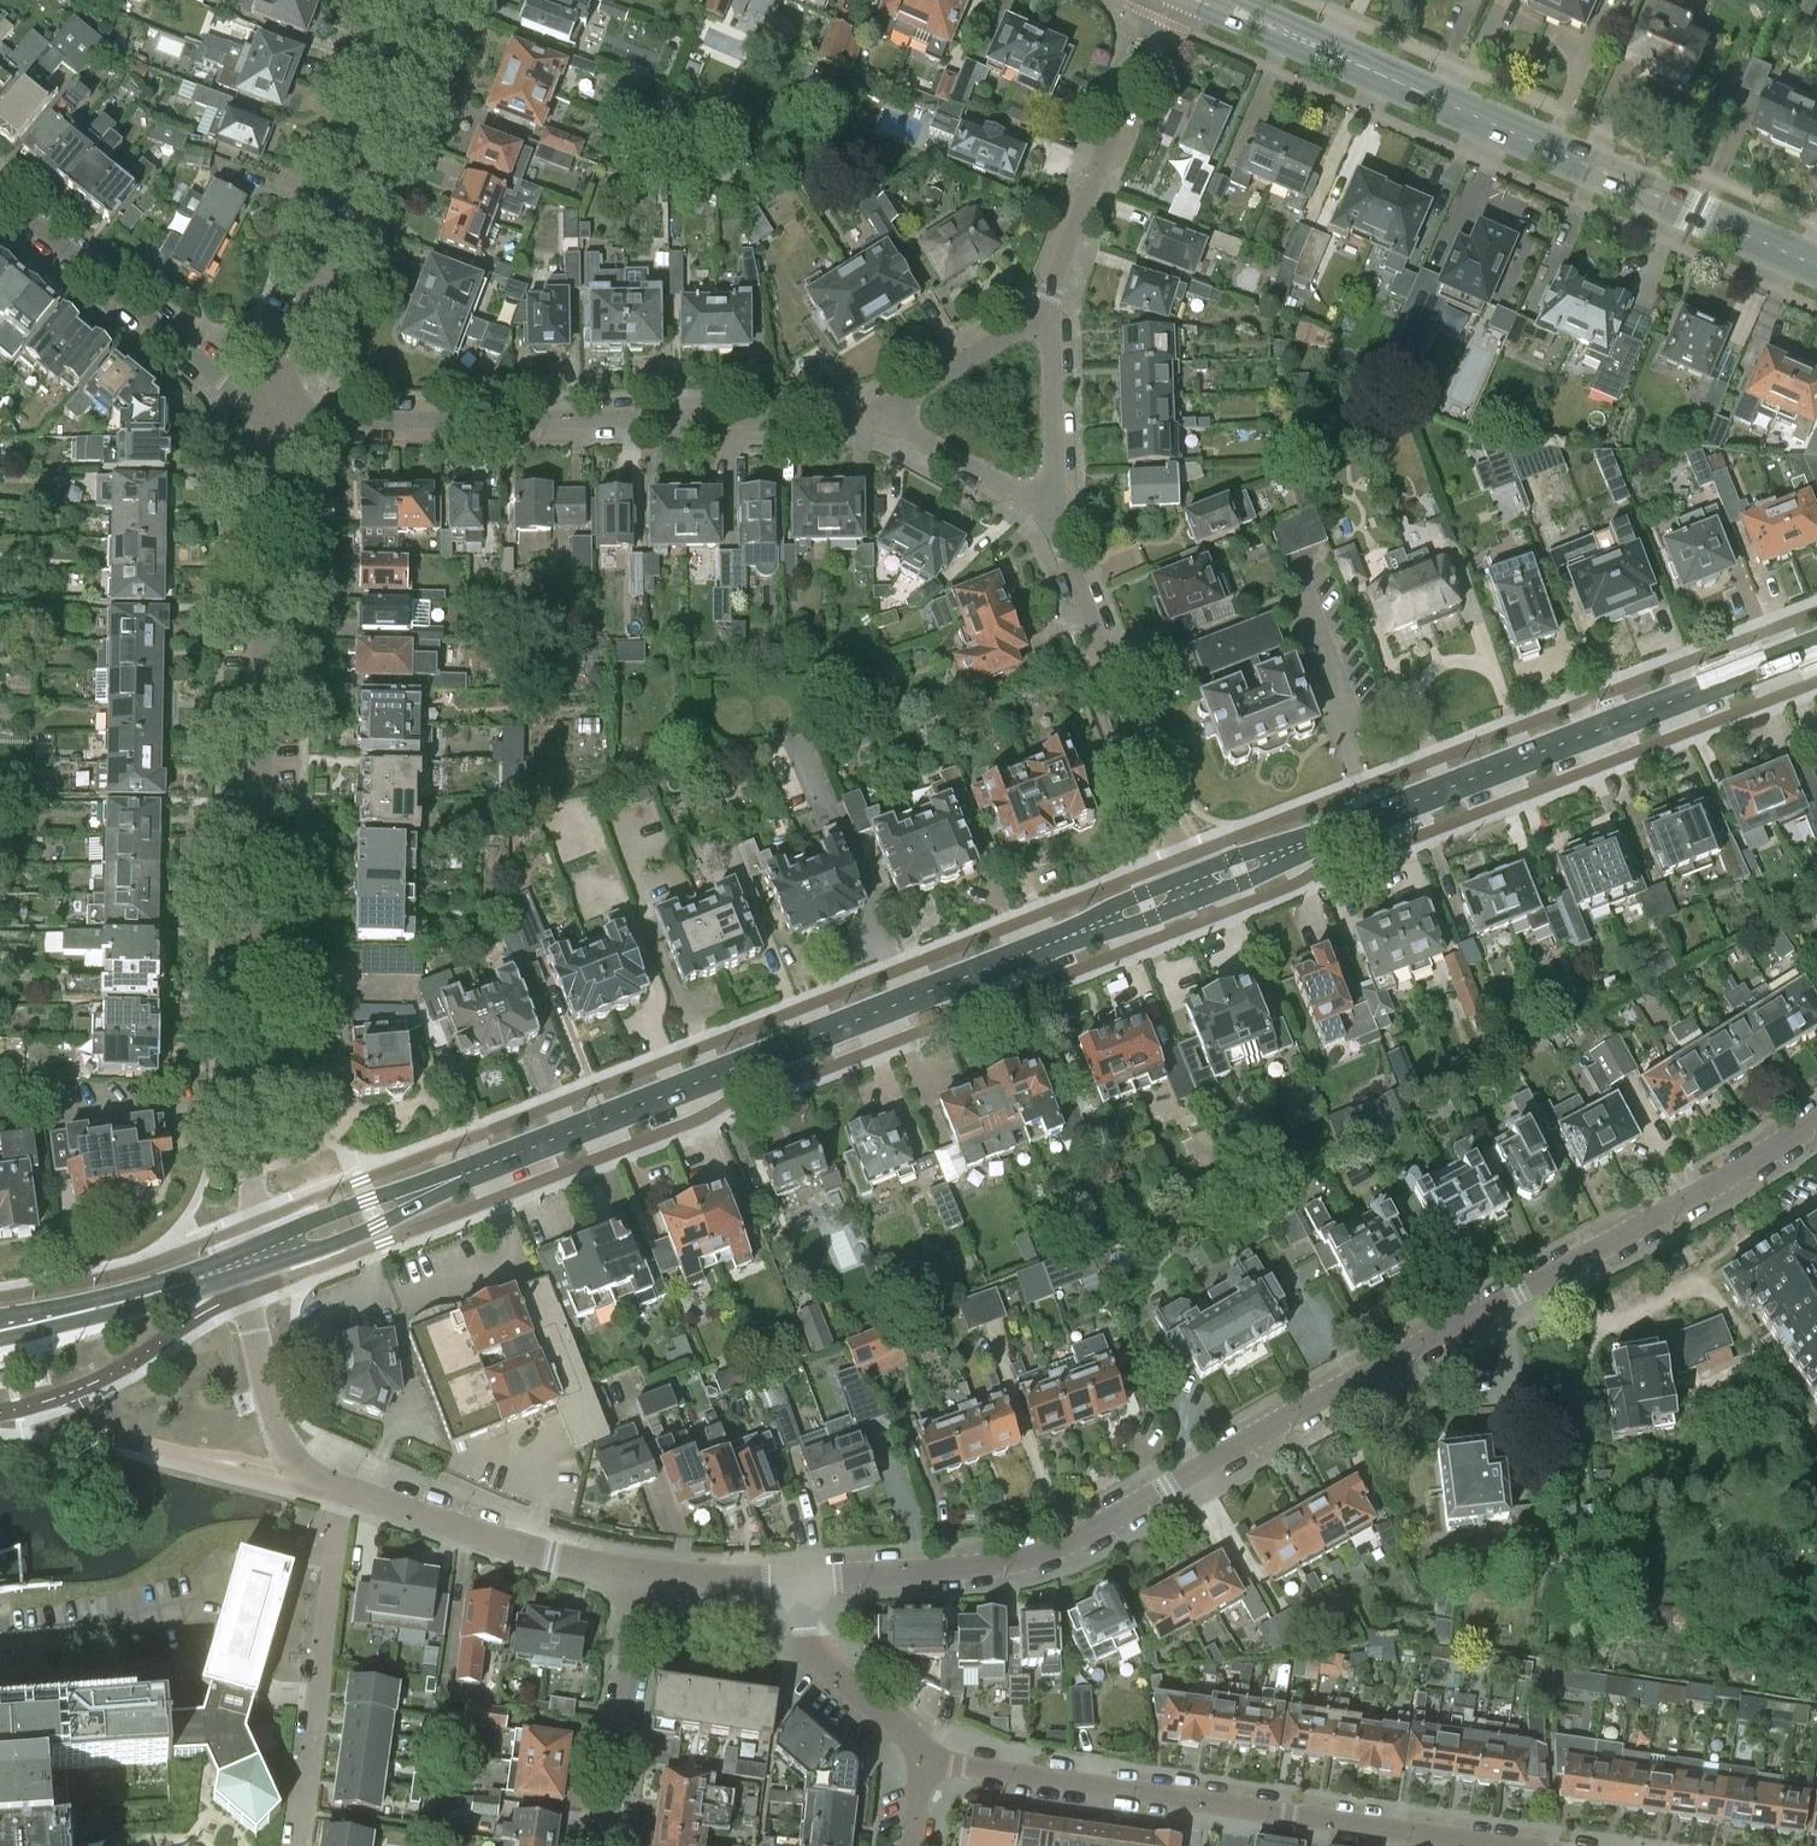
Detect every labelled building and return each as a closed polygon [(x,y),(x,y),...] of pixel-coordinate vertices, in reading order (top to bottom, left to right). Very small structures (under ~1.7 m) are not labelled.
[(252,14),(305,34),(311,19),(314,19),(317,11),(315,8),(316,4),(304,0),(257,0),(252,14)] [(525,15),(522,13),(518,22),(522,24),(521,27),(575,47),(590,6),(589,6),(590,3),(583,0),(531,0),(525,15)] [(703,12),(723,20),(731,0),(708,0),(703,12)] [(784,2),(821,18),(829,0),(785,0),(784,2)] [(910,41),(927,0),(888,0),(873,34),(889,41),(892,34),(910,41)] [(910,41),(928,49),(924,57),(939,64),(965,2),(960,0),(927,0),(910,41)] [(1531,3),(1530,6),(1531,10),(1533,11),(1547,17),(1554,0),(1523,0),(1531,3)] [(1547,17),(1563,24),(1566,25),(1569,24),(1570,21),(1586,28),(1598,0),(1554,0),(1547,17)] [(1667,0),(1662,10),(1661,10),(1654,25),(1653,26),(1636,62),(1686,85),(1708,36),(1694,30),(1696,26),(1676,17),(1681,6),(1673,2),(1674,0),(1666,0),(1667,0)] [(1772,10),(1774,4),(1772,0),(1758,0),(1756,5),(1759,11),(1766,13),(1772,10)] [(625,22),(629,12),(602,2),(598,12),(625,22)] [(79,22),(73,17),(59,35),(49,47),(53,50),(13,97),(0,114),(0,135),(14,147),(48,105),(58,93),(46,84),(63,64),(79,77),(105,43),(79,22)] [(0,44),(1,45),(14,30),(0,18),(0,45),(0,44)] [(947,104),(964,111),(965,107),(966,107),(974,85),(984,89),(991,72),(1002,76),(1005,69),(1020,76),(1038,35),(1036,29),(1025,24),(1019,27),(1006,21),(985,69),(965,60),(958,77),(947,104)] [(838,68),(840,62),(850,34),(852,30),(832,22),(817,60),(838,68)] [(1,45),(0,44),(0,45),(0,99),(2,96),(6,99),(49,47),(59,35),(47,25),(37,36),(32,32),(7,63),(16,70),(8,80),(0,74),(5,68),(2,65),(12,54),(1,45)] [(864,39),(850,34),(840,62),(854,67),(864,39)] [(223,56),(240,62),(290,82),(301,54),(250,35),(244,51),(226,44),(227,43),(205,35),(201,47),(207,50),(223,56)] [(1038,35),(1020,76),(1016,86),(1050,101),(1059,80),(1055,78),(1061,63),(1057,61),(1063,46),(1038,35)] [(513,46),(507,62),(504,63),(501,71),(502,74),(500,79),(552,98),(565,65),(513,46)] [(219,66),(223,56),(222,55),(207,50),(203,60),(219,66)] [(572,58),(568,69),(593,78),(597,67),(572,58)] [(1743,86),(1753,63),(1745,59),(1734,82),(1743,86)] [(290,82),(240,62),(229,90),(280,109),(290,82)] [(1772,143),(1785,149),(1808,98),(1767,80),(1771,69),(1754,62),(1753,63),(1743,86),(1743,87),(1770,99),(1756,131),(1774,139),(1772,143)] [(138,65),(132,77),(142,82),(148,71),(138,65)] [(934,99),(947,104),(958,77),(944,72),(934,99)] [(540,130),(552,98),(500,79),(500,81),(496,83),(493,91),(494,95),(488,111),(540,130)] [(22,153),(45,172),(73,138),(64,131),(91,98),(77,87),(22,153)] [(197,87),(191,103),(217,113),(208,138),(259,158),(271,128),(229,112),(233,101),(197,87)] [(947,104),(934,99),(911,90),(906,104),(950,121),(946,132),(958,137),(950,158),(1011,181),(1023,150),(1002,141),(1003,139),(983,131),(982,134),(958,124),(964,111),(947,104)] [(1808,98),(1785,149),(1803,156),(1802,159),(1802,160),(1802,162),(1803,164),(1804,166),(1806,168),(1808,169),(1810,170),(1812,170),(1815,169),(1816,168),(1816,102),(1808,98)] [(1214,171),(1207,168),(1230,114),(1200,101),(1178,149),(1194,156),(1180,187),(1202,197),(1214,171)] [(1010,103),(1004,116),(1025,125),(1030,111),(1010,103)] [(833,115),(822,111),(815,131),(826,135),(833,115)] [(111,135),(112,136),(117,130),(104,119),(82,146),(73,138),(45,172),(67,190),(111,135)] [(145,139),(175,150),(179,152),(179,149),(183,150),(189,136),(156,124),(145,139)] [(541,145),(573,157),(577,159),(582,145),(546,131),(541,145)] [(1252,177),(1271,185),(1289,145),(1283,142),(1284,139),(1273,134),(1272,137),(1260,132),(1254,146),(1247,143),(1230,184),(1246,191),(1252,177)] [(474,147),(471,147),(468,156),(470,159),(468,163),(518,181),(520,182),(531,153),(480,133),(474,147)] [(89,209),(116,175),(105,166),(122,145),(112,136),(111,135),(67,190),(89,209)] [(1294,147),(1289,145),(1271,185),(1291,194),(1285,208),(1295,212),(1300,199),(1306,202),(1316,179),(1309,176),(1317,157),(1306,152),(1307,149),(1296,144),(1294,147)] [(568,171),(573,157),(541,145),(536,158),(568,171)] [(179,152),(175,150),(172,163),(209,170),(212,155),(183,150),(179,149),(179,152)] [(671,157),(664,174),(678,179),(685,162),(671,157)] [(116,175),(89,209),(110,226),(155,171),(142,161),(125,183),(116,175)] [(1351,232),(1369,240),(1392,185),(1377,178),(1375,178),(1374,178),(1373,179),(1372,180),(1357,174),(1340,212),(1337,211),(1328,233),(1346,242),(1351,232)] [(518,181),(513,193),(464,175),(457,191),(453,192),(450,201),(452,207),(451,209),(494,227),(500,212),(519,219),(524,206),(536,210),(543,191),(520,182),(518,181)] [(1215,176),(1206,196),(1220,202),(1229,182),(1215,176)] [(196,222),(225,237),(245,201),(216,185),(217,183),(212,180),(202,198),(190,192),(178,213),(196,222)] [(1412,193),(1392,185),(1369,240),(1391,250),(1387,259),(1405,267),(1415,245),(1413,244),(1429,206),(1414,199),(1414,198),(1414,197),(1414,196),(1413,194),(1412,193)] [(161,203),(167,192),(158,187),(152,197),(161,203)] [(702,190),(698,200),(708,204),(713,195),(702,190)] [(930,190),(925,203),(937,207),(942,194),(930,190)] [(890,191),(875,201),(891,225),(905,216),(890,191)] [(132,207),(115,227),(127,237),(143,216),(156,201),(147,196),(135,210),(132,207)] [(866,258),(846,271),(877,321),(881,319),(888,320),(896,315),(897,308),(917,296),(886,248),(900,240),(891,225),(875,201),(868,200),(859,206),(878,237),(860,248),(866,258)] [(745,215),(751,246),(773,233),(758,208),(745,215)] [(494,227),(451,209),(450,210),(445,212),(442,221),(444,226),(438,242),(482,258),(488,243),(493,245),(499,229),(494,227)] [(925,243),(921,245),(944,281),(976,261),(977,262),(992,253),(990,251),(996,247),(974,211),(970,214),(967,210),(922,239),(925,243)] [(225,237),(196,222),(183,244),(169,236),(154,263),(171,272),(175,266),(201,281),(201,280),(199,279),(212,256),(214,257),(225,237)] [(1297,265),(1312,231),(1297,224),(1282,259),(1297,265)] [(1144,237),(1138,253),(1142,255),(1140,258),(1192,278),(1205,245),(1153,225),(1148,239),(1144,237)] [(1458,244),(1443,280),(1420,270),(1417,277),(1406,302),(1401,316),(1432,330),(1444,302),(1480,318),(1514,240),(1504,236),(1503,231),(1492,226),(1487,229),(1480,225),(1469,249),(1458,244)] [(590,226),(579,226),(579,242),(590,242),(590,226)] [(1312,231),(1297,265),(1293,278),(1291,283),(1305,290),(1308,284),(1309,285),(1330,239),(1312,231)] [(1214,233),(1208,248),(1237,258),(1242,244),(1214,233)] [(716,347),(717,347),(718,351),(733,351),(733,347),(749,347),(748,290),(759,288),(752,250),(742,250),(742,280),(733,280),(733,290),(716,290),(716,294),(715,294),(716,347)] [(712,348),(716,347),(715,294),(682,295),(683,253),(669,253),(669,296),(682,296),(683,348),(698,348),(698,351),(712,351),(712,348)] [(566,295),(566,290),(580,290),(580,267),(580,254),(564,254),(565,267),(565,278),(550,279),(543,286),(544,295),(531,295),(531,302),(529,302),(529,303),(521,303),(512,326),(523,326),(524,348),(534,348),(534,351),(536,354),(547,354),(549,352),(549,348),(567,348),(566,295)] [(623,349),(626,348),(625,273),(599,273),(598,255),(584,255),(584,289),(590,293),(591,349),(607,349),(609,353),(622,352),(623,349)] [(15,270),(0,257),(0,287),(15,270)] [(431,263),(425,280),(420,282),(417,291),(418,297),(417,300),(465,317),(478,281),(431,263)] [(507,281),(511,270),(497,265),(493,275),(507,281)] [(1406,302),(1417,277),(1399,269),(1388,294),(1406,302)] [(15,270),(0,287),(0,331),(37,288),(15,270)] [(1545,309),(1537,326),(1515,317),(1507,336),(1503,346),(1519,353),(1521,354),(1523,347),(1546,357),(1555,336),(1571,343),(1594,288),(1577,281),(1578,279),(1575,277),(1574,273),(1568,270),(1565,272),(1562,271),(1553,289),(1552,288),(1543,308),(1545,309)] [(875,322),(877,321),(846,271),(825,284),(819,275),(805,283),(811,292),(807,295),(838,346),(860,332),(867,334),(874,329),(875,322)] [(626,348),(628,348),(630,353),(642,353),(645,348),(660,348),(659,291),(647,291),(646,273),(625,273),(626,348)] [(1207,302),(1210,290),(1168,274),(1164,284),(1132,274),(1127,290),(1124,291),(1121,299),(1123,303),(1122,307),(1165,320),(1166,318),(1174,322),(1183,293),(1207,302)] [(526,289),(508,282),(502,296),(521,303),(526,289)] [(0,331),(0,352),(13,362),(59,306),(37,288),(0,331)] [(1612,296),(1594,288),(1571,343),(1587,350),(1584,358),(1600,365),(1589,390),(1616,403),(1642,346),(1617,336),(1624,320),(1622,319),(1630,301),(1627,299),(1627,295),(1620,293),(1616,294),(1614,293),(1612,296)] [(417,300),(408,324),(404,326),(401,333),(406,342),(414,346),(418,343),(450,356),(459,334),(483,342),(480,349),(501,357),(509,334),(465,317),(417,300)] [(1488,328),(1507,336),(1515,317),(1496,308),(1488,328)] [(47,377),(84,333),(76,326),(79,322),(63,309),(19,361),(33,372),(36,368),(47,377)] [(1662,360),(1706,379),(1726,333),(1682,314),(1662,360)] [(1331,349),(1334,339),(1312,329),(1311,334),(1307,346),(1331,349)] [(1120,366),(1171,364),(1170,348),(1178,347),(1177,332),(1124,334),(1125,365),(1120,365),(1120,366)] [(84,333),(47,377),(58,386),(60,383),(73,394),(111,349),(95,336),(92,340),(84,333)] [(1291,346),(1280,343),(1281,360),(1292,359),(1291,346)] [(1775,420),(1775,418),(1798,368),(1796,367),(1795,361),(1785,357),(1781,361),(1765,354),(1753,384),(1746,381),(1730,418),(1750,427),(1756,412),(1775,420)] [(118,407),(142,377),(126,364),(125,365),(116,359),(100,378),(96,374),(64,413),(79,425),(93,408),(108,420),(113,413),(118,407)] [(1207,363),(1192,363),(1193,373),(1208,372),(1207,363)] [(1172,397),(1171,364),(1120,366),(1121,399),(1172,397)] [(1798,368),(1775,418),(1791,425),(1791,427),(1796,429),(1792,439),(1803,444),(1816,412),(1816,376),(1815,375),(1815,370),(1805,366),(1801,369),(1798,368)] [(468,379),(451,373),(446,388),(464,390),(468,379)] [(157,390),(142,377),(118,407),(113,413),(119,419),(120,439),(164,440),(162,438),(167,434),(167,428),(166,426),(167,407),(159,407),(159,399),(153,394),(157,390)] [(1697,416),(1712,422),(1715,417),(1728,387),(1713,380),(1697,416)] [(1173,421),(1172,397),(1121,399),(1122,432),(1174,430),(1180,430),(1180,420),(1173,421)] [(1477,434),(1482,436),(1492,412),(1479,407),(1470,431),(1477,434)] [(1712,422),(1700,449),(1719,450),(1730,424),(1715,417),(1712,422)] [(1195,420),(1195,430),(1209,429),(1209,419),(1195,420)] [(16,439),(16,432),(9,421),(0,431),(0,439),(16,439)] [(1174,430),(1122,432),(1122,433),(1127,433),(1128,463),(1164,462),(1181,461),(1181,459),(1181,446),(1174,446),(1174,430)] [(1814,430),(1803,457),(1804,457),(1816,458),(1816,432),(1814,430)] [(1496,486),(1519,478),(1508,446),(1506,446),(1482,436),(1477,434),(1496,486)] [(164,440),(120,439),(117,439),(99,439),(99,455),(103,455),(103,471),(165,472),(165,463),(170,459),(169,447),(164,440)] [(1527,447),(1508,446),(1519,478),(1536,471),(1527,447)] [(1592,452),(1607,490),(1613,505),(1629,499),(1610,451),(1592,452)] [(1684,454),(1698,489),(1712,483),(1714,482),(1711,475),(1701,451),(1684,454)] [(1720,455),(1706,461),(1711,475),(1725,470),(1720,455)] [(1816,488),(1804,457),(1803,457),(1787,456),(1796,481),(1791,484),(1795,494),(1788,496),(1791,503),(1775,508),(1792,550),(1795,549),(1798,550),(1805,547),(1808,544),(1816,541),(1816,523),(1810,505),(1813,504),(1808,491),(1816,488)] [(1804,457),(1816,488),(1816,458),(1804,457)] [(1177,469),(1186,465),(1199,465),(1201,465),(1201,459),(1181,459),(1181,461),(1164,462),(1164,469),(1177,469)] [(1199,465),(1186,465),(1177,469),(1164,469),(1165,475),(1128,477),(1129,509),(1131,509),(1131,513),(1145,513),(1151,528),(1175,518),(1174,507),(1179,507),(1178,486),(1204,478),(1199,465)] [(1789,551),(1792,550),(1775,508),(1773,503),(1749,512),(1746,501),(1739,504),(1725,470),(1711,475),(1714,482),(1712,483),(1725,517),(1729,526),(1739,521),(1743,531),(1746,530),(1760,563),(1775,557),(1780,557),(1786,555),(1789,551)] [(1299,474),(1286,479),(1293,496),(1306,491),(1299,474)] [(114,510),(164,511),(164,480),(109,478),(108,499),(114,499),(114,510)] [(821,484),(813,484),(809,488),(794,488),(794,547),(783,547),(784,578),(796,578),(796,555),(806,555),(806,549),(810,549),(810,542),(828,542),(827,488),(825,488),(821,484)] [(830,488),(827,488),(828,542),(862,542),(861,487),(846,488),(842,484),(834,484),(830,488)] [(546,532),(546,489),(516,489),(516,532),(546,532)] [(546,489),(546,532),(551,532),(551,531),(585,530),(584,493),(551,494),(551,489),(546,489)] [(397,556),(397,547),(397,530),(397,490),(363,490),(363,504),(360,504),(361,534),(352,534),(352,555),(360,555),(360,556),(397,556)] [(431,490),(397,490),(397,530),(439,530),(439,499),(431,499),(431,490)] [(450,493),(451,532),(441,532),(441,557),(452,557),(452,543),(464,543),(464,545),(482,545),(482,492),(478,492),(475,490),(469,490),(465,492),(450,493)] [(654,555),(642,555),(643,577),(643,578),(643,593),(654,593),(654,578),(659,578),(659,557),(667,557),(667,549),(685,549),(685,500),(685,494),(682,494),(679,490),(670,490),(667,494),(651,494),(651,549),(654,549),(654,555)] [(687,494),(685,494),(685,500),(685,549),(719,548),(719,494),(703,494),(699,490),(691,490),(687,494)] [(632,495),(619,495),(614,491),(606,491),(603,495),(599,495),(599,500),(600,538),(600,549),(633,548),(632,495)] [(741,552),(730,552),(730,591),(742,591),(744,591),(744,569),(756,569),(757,571),(759,574),(763,577),(766,577),(770,576),(774,574),(776,571),(776,568),(776,547),(776,493),(741,493),(741,548),(741,552)] [(1226,499),(1184,516),(1196,547),(1238,531),(1226,499)] [(904,561),(926,522),(900,507),(878,546),(879,547),(879,551),(888,556),(889,553),(904,561)] [(1314,507),(1269,524),(1282,559),(1327,542),(1314,507)] [(1729,570),(1713,528),(1722,524),(1715,507),(1707,510),(1701,513),(1675,523),(1682,540),(1666,546),(1683,588),(1698,582),(1702,585),(1713,581),(1714,576),(1729,570)] [(163,541),(164,511),(114,510),(114,518),(101,518),(101,524),(109,524),(109,540),(163,541)] [(1444,518),(1426,524),(1437,554),(1455,547),(1444,518)] [(1591,535),(1592,538),(1623,619),(1658,606),(1651,588),(1650,588),(1624,521),(1608,528),(1609,530),(1593,537),(1593,535),(1591,535)] [(963,542),(926,522),(904,561),(899,571),(926,585),(905,602),(907,609),(924,603),(942,589),(935,580),(941,569),(946,572),(957,553),(961,555),(965,554),(968,550),(966,545),(962,543),(963,542)] [(1613,623),(1623,619),(1592,538),(1562,550),(1569,567),(1566,568),(1584,614),(1591,611),(1595,621),(1604,618),(1605,620),(1606,621),(1607,622),(1608,622),(1610,623),(1612,623),(1613,623)] [(572,572),(580,572),(592,572),(591,549),(591,539),(572,539),(572,572)] [(162,572),(163,541),(109,540),(108,557),(113,557),(113,571),(162,572)] [(862,546),(862,569),(873,569),(873,546),(862,546)] [(397,547),(397,556),(408,556),(408,547),(397,547)] [(1183,567),(1150,579),(1158,598),(1151,600),(1159,620),(1160,623),(1163,624),(1167,625),(1168,625),(1232,601),(1222,576),(1214,579),(1202,548),(1179,557),(1183,567)] [(501,550),(502,573),(513,573),(513,550),(501,550)] [(1412,574),(1432,624),(1457,614),(1456,608),(1460,607),(1453,589),(1458,587),(1445,555),(1434,559),(1431,550),(1407,559),(1413,574),(1412,574)] [(1431,624),(1432,624),(1412,574),(1413,574),(1407,559),(1406,560),(1403,551),(1383,559),(1391,582),(1368,591),(1378,618),(1384,615),(1390,632),(1388,633),(1389,634),(1427,619),(1431,624)] [(719,591),(730,591),(730,552),(719,552),(719,591)] [(1354,554),(1337,560),(1348,589),(1366,582),(1354,554)] [(632,578),(643,578),(642,555),(632,555),(632,578)] [(407,579),(407,561),(361,561),(361,565),(359,567),(358,575),(361,578),(360,592),(411,593),(412,579),(407,579)] [(1508,563),(1488,570),(1500,603),(1497,608),(1499,615),(1505,617),(1508,629),(1506,634),(1508,641),(1513,643),(1519,659),(1540,652),(1537,641),(1553,636),(1528,563),(1510,569),(1508,563)] [(162,572),(113,571),(113,582),(108,582),(108,602),(162,603),(162,572)] [(965,626),(1008,609),(1008,608),(1010,602),(1006,592),(1000,589),(996,579),(930,604),(942,634),(957,628),(965,626)] [(873,589),(873,601),(884,601),(891,588),(873,589)] [(418,602),(429,603),(444,603),(444,592),(418,592),(418,602)] [(412,642),(435,642),(443,642),(444,629),(429,628),(429,603),(363,602),(363,606),(359,606),(358,618),(362,618),(362,632),(412,633),(412,642)] [(1024,650),(1008,609),(965,626),(957,628),(967,656),(955,661),(961,676),(953,678),(958,690),(1009,671),(1004,657),(1024,650)] [(107,646),(161,647),(161,632),(166,632),(167,612),(108,611),(107,646)] [(899,624),(895,611),(874,618),(874,631),(899,624)] [(1270,618),(1227,635),(1275,754),(1281,752),(1288,746),(1291,739),(1294,738),(1298,740),(1312,735),(1314,730),(1312,723),(1314,722),(1299,684),(1300,683),(1303,678),(1299,669),(1294,667),(1293,667),(1292,664),(1262,676),(1255,659),(1282,648),(1270,618)] [(1269,757),(1275,754),(1227,635),(1194,648),(1205,678),(1222,672),(1229,688),(1201,699),(1202,703),(1199,706),(1197,711),(1199,716),(1204,719),(1209,718),(1210,722),(1202,725),(1207,740),(1216,737),(1224,759),(1229,757),(1231,763),(1236,765),(1246,761),(1248,756),(1254,754),(1260,757),(1269,757)] [(435,659),(435,642),(412,642),(410,642),(410,647),(359,646),(358,677),(409,678),(409,677),(413,677),(413,691),(466,692),(466,675),(435,675),(435,659)] [(854,646),(854,652),(858,656),(864,656),(869,652),(869,646),(864,642),(858,642),(854,646)] [(99,676),(160,678),(161,647),(107,646),(103,645),(103,656),(99,656),(99,676)] [(881,661),(879,667),(882,671),(886,673),(891,671),(893,665),(891,660),(886,659),(881,661)] [(770,678),(784,677),(784,665),(769,666),(770,678)] [(588,676),(590,682),(596,685),(602,683),(605,677),(603,671),(597,668),(591,670),(588,676)] [(160,678),(99,676),(96,676),(96,705),(111,705),(160,706),(160,678)] [(937,690),(928,694),(932,704),(941,701),(937,690)] [(361,724),(361,726),(419,727),(420,712),(420,696),(361,695),(361,709),(356,710),(356,722),(361,724)] [(160,706),(111,705),(110,736),(159,736),(160,706)] [(419,727),(361,726),(361,729),(356,730),(355,741),(360,743),(360,757),(419,758),(419,727)] [(503,728),(503,743),(524,743),(524,728),(503,728)] [(1047,761),(1026,769),(1052,837),(1073,828),(1072,825),(1093,816),(1061,734),(1050,738),(1054,750),(1044,754),(1047,761)] [(159,765),(159,736),(110,736),(109,764),(159,765)] [(1772,824),(1802,812),(1814,843),(1816,842),(1816,784),(1806,756),(1793,762),(1791,766),(1794,773),(1788,775),(1784,765),(1771,770),(1766,770),(1758,773),(1755,776),(1753,777),(1772,824)] [(159,765),(109,764),(97,764),(96,795),(163,797),(163,777),(159,777),(159,765)] [(355,798),(416,799),(417,781),(421,781),(422,766),(383,765),(383,767),(361,767),(361,779),(356,778),(355,798)] [(975,866),(949,799),(966,793),(956,768),(939,774),(942,784),(931,788),(937,804),(911,814),(918,834),(938,884),(939,884),(945,884),(954,881),(957,876),(956,873),(975,866)] [(1029,846),(1052,837),(1026,769),(983,786),(973,790),(980,810),(991,806),(1009,854),(1012,852),(1018,856),(1027,853),(1029,846)] [(1760,829),(1772,824),(1753,777),(1752,777),(1748,777),(1739,781),(1736,784),(1723,789),(1742,837),(1749,850),(1738,855),(1746,874),(1747,874),(1757,870),(1749,852),(1766,845),(1760,829)] [(507,781),(506,793),(526,792),(526,782),(507,781)] [(935,885),(938,884),(918,834),(911,814),(883,825),(877,809),(867,813),(859,793),(842,799),(856,835),(872,829),(899,897),(917,889),(918,891),(924,892),(932,889),(935,885)] [(416,817),(416,799),(355,798),(355,817),(361,817),(360,829),(381,829),(381,831),(420,832),(421,817),(416,817)] [(1667,809),(1689,866),(1719,855),(1731,886),(1736,884),(1749,879),(1749,878),(1747,874),(1746,874),(1738,855),(1730,837),(1714,844),(1700,807),(1690,811),(1688,806),(1681,803),(1667,809)] [(109,804),(108,836),(158,837),(158,805),(109,804)] [(1660,877),(1689,866),(1667,809),(1652,814),(1650,820),(1652,826),(1642,830),(1660,877)] [(490,824),(460,823),(459,836),(489,838),(490,824)] [(827,863),(808,870),(830,926),(832,925),(835,927),(838,927),(841,926),(843,925),(844,923),(846,919),(857,915),(856,911),(863,907),(839,844),(841,843),(835,827),(824,831),(830,847),(822,850),(827,863)] [(157,868),(158,837),(108,836),(107,867),(157,868)] [(1662,922),(1649,890),(1645,891),(1636,867),(1626,870),(1615,841),(1604,845),(1602,839),(1595,836),(1581,842),(1604,900),(1607,907),(1636,896),(1647,923),(1650,922),(1652,929),(1662,925),(1661,923),(1662,922)] [(358,868),(358,872),(416,873),(417,840),(359,838),(359,853),(356,855),(356,866),(358,868)] [(826,927),(830,926),(808,870),(802,858),(774,869),(768,853),(759,857),(753,842),(737,848),(738,849),(750,879),(766,873),(791,936),(799,932),(801,937),(813,933),(816,934),(819,934),(821,933),(823,932),(826,927)] [(1575,911),(1604,900),(1581,842),(1567,847),(1564,853),(1567,860),(1556,864),(1568,893),(1552,899),(1555,906),(1569,941),(1573,950),(1588,944),(1575,911)] [(738,849),(721,856),(730,878),(726,880),(728,886),(714,892),(694,900),(721,970),(723,969),(728,970),(739,966),(741,962),(760,954),(741,905),(757,899),(750,879),(738,849)] [(450,869),(461,869),(461,856),(451,855),(450,869)] [(157,898),(157,868),(107,867),(107,881),(94,881),(93,896),(107,897),(157,898)] [(1492,881),(1491,882),(1508,927),(1526,920),(1531,933),(1547,926),(1556,946),(1569,941),(1555,906),(1542,911),(1538,901),(1534,903),(1521,870),(1506,875),(1504,875),(1495,878),(1492,881)] [(415,907),(416,873),(358,872),(358,881),(355,884),(354,895),(358,897),(357,905),(415,907)] [(1508,927),(1491,882),(1489,882),(1486,882),(1477,885),(1475,887),(1461,893),(1479,938),(1508,927)] [(1649,890),(1662,922),(1677,916),(1664,884),(1649,890)] [(609,1013),(612,1012),(585,944),(558,955),(551,939),(547,940),(528,891),(505,900),(519,937),(527,956),(543,950),(547,959),(549,958),(573,1021),(582,1018),(584,1023),(595,1018),(599,1020),(602,1020),(605,1019),(606,1018),(609,1013)] [(156,929),(157,898),(107,897),(107,908),(87,907),(87,928),(156,929)] [(721,970),(694,900),(675,907),(656,915),(683,984),(701,977),(707,978),(717,974),(719,970),(721,970)] [(415,925),(415,907),(357,905),(357,909),(353,912),(353,922),(359,927),(359,940),(414,942),(414,947),(446,947),(447,935),(427,935),(427,926),(415,925)] [(1390,919),(1412,977),(1431,969),(1428,962),(1443,956),(1429,921),(1431,918),(1427,908),(1422,906),(1406,912),(1403,911),(1393,914),(1391,918),(1390,919)] [(602,937),(585,944),(612,1012),(615,1011),(618,1012),(621,1012),(624,1011),(626,1010),(628,1008),(629,1005),(640,1000),(638,996),(646,993),(622,930),(624,929),(618,913),(607,917),(613,933),(602,937)] [(1411,977),(1412,977),(1390,919),(1387,920),(1383,918),(1374,922),(1371,925),(1356,931),(1354,935),(1358,946),(1361,947),(1374,981),(1358,987),(1366,1005),(1377,1033),(1391,1028),(1387,1017),(1394,1014),(1384,989),(1393,986),(1389,977),(1408,970),(1411,977)] [(1760,933),(1780,961),(1794,952),(1777,928),(1772,926),(1760,933)] [(157,970),(157,968),(160,965),(161,956),(157,952),(158,936),(65,934),(64,955),(105,956),(105,969),(157,970)] [(526,956),(527,956),(519,937),(504,943),(509,955),(500,959),(506,975),(493,979),(494,980),(478,986),(504,1053),(506,1053),(511,1055),(519,1052),(520,1047),(524,1046),(522,1043),(539,1036),(514,972),(530,966),(526,956)] [(1472,940),(1457,946),(1465,969),(1481,963),(1472,940)] [(1477,999),(1465,969),(1457,946),(1455,946),(1459,955),(1445,961),(1462,1005),(1477,999)] [(412,951),(412,977),(425,977),(425,951),(412,951)] [(1652,959),(1659,972),(1673,964),(1665,952),(1652,959)] [(1366,1005),(1348,1012),(1324,953),(1291,966),(1295,977),(1294,977),(1316,1031),(1321,1043),(1341,1035),(1345,1045),(1377,1033),(1366,1005)] [(537,964),(531,966),(539,986),(545,984),(537,964)] [(156,1004),(156,988),(160,984),(160,975),(157,971),(157,970),(105,969),(105,982),(63,982),(63,1002),(156,1004)] [(1799,1040),(1799,1039),(1800,1039),(1805,1039),(1813,1034),(1816,1028),(1816,1006),(1795,970),(1767,988),(1774,999),(1799,1040)] [(1797,1044),(1799,1040),(1774,999),(1758,1009),(1737,975),(1728,981),(1734,990),(1732,991),(1741,1006),(1744,1004),(1750,1014),(1747,1016),(1772,1056),(1783,1049),(1788,1049),(1797,1044)] [(1215,991),(1238,1051),(1242,1062),(1244,1062),(1243,1060),(1258,1054),(1261,1062),(1277,1056),(1276,1054),(1292,1048),(1282,1021),(1266,1027),(1248,982),(1236,987),(1230,985),(1215,991)] [(504,1053),(478,986),(460,993),(460,992),(427,1005),(434,1022),(447,1017),(457,1045),(455,1046),(461,1061),(479,1054),(482,1062),(504,1053)] [(1575,986),(1545,998),(1553,1016),(1583,1004),(1575,986)] [(1654,986),(1639,995),(1653,1000),(1660,996),(1654,986)] [(1238,1051),(1215,991),(1200,997),(1196,1002),(1184,1007),(1214,1080),(1229,1074),(1223,1057),(1238,1051)] [(1732,1012),(1741,1006),(1732,991),(1723,997),(1732,1012)] [(1523,1009),(1534,1034),(1549,1027),(1538,1002),(1523,1009)] [(353,1021),(401,1022),(406,1034),(422,1028),(413,1007),(353,1005),(353,1021)] [(104,1020),(93,1020),(92,1062),(103,1062),(102,1075),(156,1076),(157,1064),(159,1064),(160,1021),(157,1021),(158,1008),(104,1007),(104,1020)] [(1763,1062),(1772,1056),(1747,1016),(1721,1032),(1746,1073),(1746,1072),(1747,1071),(1752,1071),(1761,1066),(1763,1062)] [(1744,1077),(1746,1073),(1721,1032),(1705,1042),(1699,1032),(1690,1017),(1680,1024),(1688,1038),(1720,1088),(1730,1082),(1736,1082),(1744,1077)] [(1107,1029),(1111,1038),(1130,1085),(1146,1079),(1150,1088),(1165,1082),(1160,1069),(1142,1025),(1128,1030),(1125,1022),(1107,1029)] [(1720,1088),(1688,1038),(1680,1024),(1670,1030),(1685,1054),(1669,1065),(1694,1104),(1699,1104),(1707,1099),(1710,1094),(1720,1088)] [(352,1031),(355,1060),(409,1055),(408,1041),(388,1043),(387,1027),(352,1031)] [(1130,1085),(1111,1038),(1107,1029),(1090,1035),(1093,1043),(1080,1049),(1103,1107),(1118,1101),(1114,1092),(1130,1085)] [(1614,1040),(1603,1046),(1623,1079),(1637,1071),(1618,1037),(1614,1040)] [(1600,1103),(1586,1111),(1609,1155),(1611,1154),(1615,1155),(1623,1150),(1626,1146),(1637,1140),(1614,1096),(1613,1096),(1609,1087),(1623,1079),(1603,1046),(1590,1054),(1589,1054),(1595,1064),(1583,1071),(1600,1103)] [(1179,1054),(1164,1060),(1180,1102),(1196,1095),(1179,1054)] [(351,1061),(354,1090),(351,1094),(359,1100),(363,1096),(388,1094),(393,1099),(402,1098),(407,1093),(412,1092),(409,1055),(355,1060),(351,1061)] [(1694,1104),(1669,1065),(1641,1082),(1666,1121),(1677,1115),(1682,1115),(1690,1110),(1693,1104),(1694,1104)] [(1029,1144),(1000,1068),(994,1074),(987,1079),(990,1084),(971,1092),(996,1156),(997,1156),(998,1159),(1014,1152),(1013,1150),(1029,1144)] [(1017,1074),(1015,1069),(1008,1069),(1000,1068),(1029,1144),(1044,1138),(1045,1140),(1060,1134),(1063,1143),(1087,1134),(1075,1104),(1053,1113),(1035,1068),(1025,1072),(1024,1071),(1017,1074)] [(1414,1081),(1410,1071),(1394,1077),(1398,1087),(1414,1081)] [(1310,1081),(1300,1086),(1311,1110),(1321,1106),(1310,1081)] [(968,1172),(967,1171),(982,1165),(981,1162),(996,1156),(971,1092),(967,1083),(948,1091),(951,1098),(940,1103),(957,1145),(934,1154),(947,1185),(958,1181),(964,1174),(968,1172)] [(1072,1096),(1080,1115),(1100,1107),(1092,1088),(1072,1096)] [(1382,1098),(1392,1123),(1411,1116),(1401,1090),(1382,1098)] [(1511,1134),(1491,1144),(1501,1163),(1500,1163),(1502,1168),(1503,1167),(1512,1185),(1511,1185),(1514,1190),(1515,1189),(1519,1198),(1529,1201),(1537,1197),(1541,1186),(1554,1179),(1533,1140),(1549,1132),(1548,1131),(1537,1109),(1528,1092),(1514,1099),(1523,1115),(1506,1124),(1511,1134)] [(1609,1155),(1586,1111),(1579,1098),(1552,1112),(1548,1104),(1537,1109),(1548,1131),(1557,1126),(1581,1170),(1592,1163),(1598,1164),(1606,1160),(1608,1156),(1609,1155)] [(1361,1136),(1350,1109),(1325,1119),(1337,1146),(1361,1136)] [(846,1130),(855,1151),(842,1156),(859,1198),(873,1193),(869,1183),(894,1173),(898,1183),(915,1176),(911,1167),(913,1166),(906,1148),(908,1148),(901,1131),(899,1132),(893,1115),(871,1124),(869,1120),(846,1130)] [(108,1125),(116,1193),(141,1190),(147,1194),(156,1193),(161,1187),(157,1157),(169,1156),(167,1143),(166,1143),(162,1119),(152,1121),(151,1120),(108,1125)] [(116,1193),(108,1125),(67,1131),(68,1143),(53,1145),(56,1171),(69,1169),(71,1182),(74,1182),(77,1204),(97,1201),(96,1196),(116,1193)] [(1459,1161),(1441,1171),(1469,1225),(1488,1215),(1490,1220),(1505,1212),(1494,1191),(1491,1193),(1474,1161),(1476,1160),(1470,1149),(1473,1147),(1463,1129),(1448,1138),(1454,1148),(1453,1151),(1459,1161)] [(27,1173),(38,1171),(33,1135),(0,1139),(0,1234),(12,1232),(13,1234),(35,1231),(27,1173)] [(813,1143),(763,1163),(778,1199),(800,1190),(798,1185),(818,1177),(824,1191),(842,1183),(836,1169),(825,1173),(813,1143)] [(1451,1235),(1469,1225),(1441,1171),(1421,1181),(1416,1170),(1414,1170),(1408,1159),(1392,1167),(1402,1186),(1392,1191),(1399,1203),(1409,1223),(1425,1215),(1430,1224),(1427,1226),(1438,1247),(1453,1239),(1451,1235)] [(1007,1161),(1000,1164),(1006,1178),(1013,1175),(1007,1161)] [(928,1192),(944,1233),(963,1226),(946,1184),(928,1192)] [(706,1192),(689,1199),(713,1259),(730,1253),(736,1269),(750,1264),(740,1237),(747,1235),(737,1210),(731,1213),(722,1190),(710,1194),(706,1192)] [(1057,1212),(1061,1222),(1074,1216),(1071,1207),(1072,1207),(1068,1197),(1054,1203),(1058,1212),(1057,1212)] [(668,1238),(649,1246),(654,1259),(661,1276),(680,1269),(688,1289),(703,1283),(696,1266),(713,1259),(689,1199),(676,1204),(673,1209),(659,1214),(668,1238)] [(1414,1260),(1400,1234),(1411,1228),(1409,1223),(1399,1203),(1388,1208),(1384,1200),(1369,1208),(1371,1213),(1354,1222),(1383,1277),(1402,1268),(1401,1267),(1414,1260)] [(1364,1288),(1383,1277),(1354,1222),(1335,1232),(1321,1204),(1316,1201),(1303,1208),(1323,1246),(1314,1251),(1325,1272),(1337,1265),(1352,1293),(1363,1287),(1364,1288)] [(1277,1220),(1290,1246),(1306,1238),(1292,1212),(1277,1220)] [(1720,1281),(1739,1311),(1751,1303),(1816,1407),(1816,1294),(1809,1282),(1816,1277),(1816,1218),(1720,1281)] [(607,1223),(584,1233),(613,1305),(633,1297),(636,1297),(640,1308),(655,1302),(655,1301),(669,1296),(661,1276),(654,1259),(642,1264),(635,1267),(621,1231),(612,1234),(607,1223)] [(584,1233),(535,1252),(546,1279),(548,1278),(565,1272),(572,1291),(566,1293),(576,1320),(594,1313),(613,1305),(584,1233)] [(1033,1252),(1027,1238),(1015,1242),(1021,1257),(1033,1252)] [(1106,1239),(1084,1248),(1098,1272),(1118,1261),(1106,1239)] [(1084,1248),(1065,1255),(1079,1281),(1098,1274),(1098,1272),(1084,1248)] [(1229,1275),(1227,1282),(1208,1292),(1219,1311),(1198,1323),(1187,1305),(1180,1303),(1155,1318),(1168,1339),(1165,1340),(1178,1363),(1188,1357),(1200,1378),(1220,1367),(1220,1366),(1263,1341),(1264,1342),(1284,1331),(1271,1309),(1282,1303),(1269,1282),(1267,1283),(1249,1252),(1234,1261),(1239,1270),(1229,1275)] [(1050,1292),(1079,1281),(1065,1255),(1040,1265),(1050,1292)] [(546,1279),(461,1312),(505,1425),(556,1405),(573,1450),(590,1444),(594,1442),(595,1442),(606,1438),(610,1437),(548,1278),(546,1279)] [(976,1297),(986,1324),(1005,1318),(995,1291),(976,1297)] [(968,1331),(986,1324),(976,1297),(958,1304),(968,1331)] [(816,1306),(797,1313),(814,1355),(833,1348),(816,1306)] [(424,1321),(408,1333),(418,1359),(423,1370),(452,1445),(505,1425),(461,1312),(442,1314),(424,1321)] [(1671,1360),(1666,1362),(1672,1378),(1708,1364),(1705,1358),(1733,1347),(1721,1317),(1663,1339),(1671,1360)] [(898,1339),(892,1324),(845,1342),(856,1370),(871,1364),(887,1363),(887,1358),(904,1351),(898,1339)] [(783,1338),(793,1362),(809,1356),(799,1332),(783,1338)] [(341,1338),(341,1343),(338,1345),(340,1356),(344,1357),(345,1370),(398,1378),(392,1335),(372,1338),(371,1334),(341,1338)] [(684,1363),(685,1367),(694,1363),(683,1336),(671,1341),(675,1351),(680,1365),(684,1363)] [(1672,1378),(1666,1362),(1661,1364),(1659,1355),(1657,1356),(1655,1343),(1612,1351),(1614,1364),(1611,1364),(1615,1388),(1604,1390),(1613,1440),(1673,1430),(1666,1391),(1673,1390),(1671,1378),(1672,1378)] [(619,1358),(624,1371),(637,1365),(631,1353),(619,1358)] [(1096,1417),(1097,1417),(1079,1368),(1078,1369),(1074,1358),(1046,1368),(1067,1426),(1067,1427),(1078,1423),(1084,1425),(1093,1422),(1096,1417)] [(1079,1368),(1097,1417),(1102,1419),(1111,1416),(1114,1410),(1126,1406),(1108,1358),(1079,1368)] [(1064,1432),(1067,1427),(1067,1426),(1046,1368),(1026,1375),(1021,1363),(1012,1366),(1016,1379),(1020,1390),(1038,1438),(1049,1434),(1055,1435),(1064,1432)] [(745,1367),(729,1373),(736,1390),(752,1383),(745,1367)] [(401,1394),(398,1378),(345,1370),(341,1382),(337,1382),(334,1392),(337,1395),(335,1399),(358,1407),(363,1408),(362,1411),(383,1418),(390,1396),(401,1394)] [(998,1385),(994,1374),(987,1376),(991,1388),(998,1385)] [(861,1437),(857,1426),(870,1422),(889,1416),(870,1389),(864,1380),(857,1383),(856,1382),(838,1388),(850,1423),(826,1431),(847,1492),(874,1482),(858,1438),(861,1437)] [(958,1387),(962,1398),(969,1396),(965,1384),(958,1387)] [(669,1388),(635,1402),(644,1423),(678,1409),(669,1388)] [(706,1391),(709,1399),(717,1396),(716,1393),(709,1390),(706,1391)] [(984,1437),(991,1455),(996,1457),(1006,1454),(1008,1449),(1020,1444),(1002,1397),(973,1407),(984,1437)] [(826,1430),(799,1439),(788,1407),(772,1412),(780,1434),(785,1448),(786,1450),(798,1446),(802,1457),(805,1456),(821,1501),(847,1492),(826,1431),(826,1430)] [(980,1459),(991,1455),(984,1437),(973,1407),(944,1418),(962,1466),(962,1465),(967,1468),(977,1464),(980,1459)] [(708,1445),(693,1451),(697,1462),(713,1503),(713,1504),(715,1510),(722,1513),(735,1508),(738,1501),(737,1498),(744,1495),(744,1494),(730,1457),(714,1414),(704,1418),(707,1425),(710,1427),(711,1431),(703,1434),(708,1445)] [(959,1471),(962,1466),(944,1418),(915,1428),(932,1476),(945,1472),(950,1474),(959,1471)] [(606,1438),(595,1442),(601,1458),(597,1460),(604,1477),(596,1483),(601,1497),(611,1496),(612,1497),(654,1481),(633,1425),(614,1432),(616,1437),(607,1441),(606,1438)] [(660,1426),(649,1430),(655,1444),(654,1444),(678,1508),(684,1506),(694,1511),(713,1504),(713,1503),(697,1462),(693,1451),(686,1433),(671,1438),(662,1441),(660,1437),(662,1432),(660,1426)] [(1437,1445),(1438,1452),(1437,1452),(1446,1527),(1507,1520),(1503,1493),(1504,1493),(1501,1469),(1489,1471),(1486,1446),(1464,1449),(1464,1442),(1457,1437),(1443,1439),(1437,1445)] [(758,1446),(730,1457),(744,1494),(744,1495),(748,1505),(750,1504),(756,1508),(763,1506),(766,1498),(776,1494),(758,1446)] [(1334,1493),(1326,1498),(1343,1528),(1349,1541),(1372,1528),(1368,1522),(1374,1519),(1362,1496),(1365,1495),(1356,1480),(1348,1484),(1344,1482),(1334,1487),(1334,1493)] [(1323,1556),(1349,1541),(1343,1528),(1326,1498),(1325,1498),(1320,1496),(1309,1502),(1309,1507),(1299,1512),(1318,1546),(1323,1556)] [(1573,1501),(1550,1505),(1554,1533),(1577,1529),(1573,1501)] [(1548,1504),(1511,1509),(1512,1519),(1534,1534),(1537,1566),(1555,1564),(1548,1504)] [(1299,1569),(1323,1556),(1318,1546),(1299,1512),(1299,1513),(1294,1510),(1284,1516),(1284,1521),(1274,1527),(1299,1569)] [(1399,1546),(1389,1522),(1375,1528),(1385,1552),(1399,1546)] [(1273,1584),(1299,1569),(1274,1527),(1269,1524),(1258,1530),(1259,1535),(1249,1541),(1273,1584)] [(1355,1552),(1362,1564),(1370,1560),(1363,1547),(1355,1552)] [(203,1716),(169,1719),(172,1759),(206,1757),(216,1780),(214,1801),(255,1836),(281,1811),(246,1734),(255,1703),(256,1703),(294,1570),(240,1555),(202,1688),(210,1690),(203,1716)] [(1237,1590),(1219,1557),(1217,1559),(1213,1555),(1203,1561),(1203,1567),(1193,1572),(1217,1615),(1242,1602),(1254,1623),(1268,1614),(1250,1582),(1237,1590)] [(1329,1566),(1336,1579),(1345,1574),(1338,1561),(1329,1566)] [(376,1567),(371,1603),(357,1601),(353,1630),(367,1632),(369,1621),(399,1625),(406,1571),(376,1567)] [(1217,1615),(1193,1572),(1188,1569),(1177,1576),(1177,1581),(1168,1587),(1167,1586),(1191,1630),(1217,1615)] [(406,1571),(399,1625),(429,1629),(427,1640),(442,1642),(446,1613),(431,1611),(436,1575),(406,1571)] [(1305,1580),(1312,1593),(1320,1588),(1313,1575),(1305,1580)] [(1176,1639),(1191,1630),(1167,1586),(1163,1584),(1152,1590),(1152,1595),(1143,1601),(1152,1618),(1146,1621),(1158,1641),(1172,1632),(1176,1639)] [(1093,1604),(1067,1616),(1074,1633),(1071,1634),(1084,1663),(1087,1661),(1088,1664),(1094,1661),(1095,1663),(1138,1643),(1115,1592),(1107,1588),(1095,1594),(1092,1601),(1093,1604)] [(480,1650),(481,1644),(504,1647),(510,1602),(506,1602),(506,1599),(493,1597),(493,1600),(469,1597),(462,1643),(457,1683),(479,1686),(483,1651),(480,1650)] [(1657,1609),(1657,1625),(1669,1625),(1669,1609),(1657,1609)] [(1273,1620),(1287,1645),(1303,1635),(1289,1611),(1273,1620)] [(544,1669),(552,1616),(529,1613),(528,1622),(517,1620),(513,1655),(517,1655),(516,1661),(529,1663),(529,1666),(544,1669)] [(943,1659),(942,1659),(941,1691),(948,1695),(963,1695),(962,1670),(979,1670),(980,1681),(1004,1681),(1003,1614),(978,1615),(978,1621),(957,1621),(957,1636),(943,1636),(943,1659)] [(552,1616),(544,1669),(562,1671),(563,1667),(576,1669),(576,1664),(581,1664),(586,1630),(575,1629),(576,1619),(552,1616)] [(889,1619),(879,1619),(879,1640),(889,1640),(889,1665),(921,1681),(921,1659),(942,1659),(943,1659),(943,1636),(943,1616),(889,1616),(889,1619)] [(1007,1631),(1009,1697),(1009,1708),(1012,1708),(1012,1734),(1026,1734),(1026,1708),(1029,1708),(1029,1667),(1042,1666),(1043,1676),(1058,1675),(1057,1623),(1050,1616),(1019,1617),(1019,1631),(1007,1631)] [(1287,1645),(1273,1620),(1258,1628),(1272,1653),(1287,1645)] [(1392,1648),(1391,1638),(1380,1639),(1367,1637),(1369,1651),(1384,1649),(1392,1648)] [(1232,1663),(1236,1662),(1236,1661),(1232,1662),(1226,1652),(1220,1656),(1213,1644),(1203,1650),(1210,1663),(1219,1663),(1219,1664),(1232,1663)] [(1450,1649),(1431,1647),(1429,1660),(1449,1662),(1450,1649)] [(1384,1649),(1386,1663),(1394,1662),(1392,1648),(1384,1649)] [(1154,1652),(1143,1654),(1146,1670),(1156,1668),(1154,1652)] [(1365,1655),(1350,1655),(1351,1666),(1365,1664),(1365,1655)] [(1322,1657),(1320,1670),(1335,1669),(1334,1656),(1322,1657)] [(1295,1661),(1293,1677),(1303,1679),(1307,1660),(1295,1661)] [(1236,1662),(1232,1663),(1231,1672),(1240,1673),(1241,1666),(1241,1663),(1236,1662)] [(1517,1676),(1531,1678),(1533,1664),(1519,1662),(1517,1676)] [(1238,1686),(1237,1686),(1230,1729),(1228,1743),(1253,1747),(1260,1704),(1246,1702),(1252,1664),(1241,1666),(1240,1673),(1238,1686)] [(1552,1687),(1603,1695),(1605,1677),(1552,1669),(1552,1687)] [(1201,1687),(1214,1689),(1216,1673),(1203,1672),(1201,1687)] [(1150,1677),(1152,1692),(1163,1691),(1161,1676),(1150,1677)] [(1629,1699),(1632,1681),(1605,1677),(1603,1695),(1629,1699)] [(425,1693),(435,1694),(436,1680),(427,1679),(425,1693)] [(392,1713),(394,1713),(397,1687),(350,1680),(347,1707),(348,1707),(348,1706),(392,1713)] [(654,1725),(652,1738),(676,1741),(676,1740),(674,1739),(676,1729),(681,1729),(687,1685),(657,1680),(651,1725),(654,1725)] [(1660,1685),(1632,1681),(1629,1699),(1642,1702),(1641,1706),(1656,1709),(1657,1703),(1660,1685)] [(1711,1704),(1712,1698),(1713,1688),(1687,1684),(1686,1689),(1685,1700),(1711,1704)] [(717,1689),(687,1685),(681,1729),(710,1734),(717,1689)] [(1205,1740),(1228,1743),(1230,1729),(1237,1686),(1228,1685),(1226,1699),(1212,1697),(1211,1703),(1205,1740)] [(1660,1685),(1657,1703),(1684,1708),(1685,1700),(1686,1689),(1660,1685)] [(1090,1687),(1069,1689),(1071,1730),(1093,1728),(1090,1687)] [(1712,1698),(1739,1702),(1739,1697),(1741,1697),(1742,1691),(1714,1687),(1714,1688),(1713,1688),(1712,1698)] [(442,1701),(466,1704),(466,1703),(477,1705),(479,1691),(461,1689),(461,1691),(444,1689),(443,1700),(442,1701)] [(746,1693),(717,1689),(710,1734),(739,1738),(746,1693)] [(1362,1689),(1360,1703),(1371,1705),(1373,1691),(1362,1689)] [(1272,1706),(1260,1704),(1253,1747),(1277,1750),(1285,1693),(1275,1692),(1272,1706)] [(776,1697),(746,1693),(739,1738),(770,1742),(776,1697)] [(1305,1755),(1312,1712),(1299,1710),(1301,1696),(1290,1694),(1282,1751),(1305,1755)] [(1415,1709),(1424,1710),(1426,1695),(1417,1694),(1415,1709)] [(1453,1708),(1463,1710),(1465,1696),(1455,1694),(1453,1708)] [(1168,1745),(1178,1746),(1185,1699),(1154,1695),(1154,1699),(1156,1718),(1162,1719),(1160,1737),(1165,1737),(1168,1745)] [(1475,1697),(1465,1696),(1463,1710),(1472,1711),(1475,1697)] [(1766,1701),(1741,1697),(1739,1697),(1739,1702),(1736,1718),(1763,1722),(1764,1719),(1763,1719),(1766,1703),(1766,1701)] [(549,1704),(540,1702),(538,1714),(573,1719),(576,1701),(550,1698),(549,1704)] [(1211,1703),(1185,1699),(1178,1746),(1197,1749),(1199,1739),(1205,1740),(1211,1703)] [(1312,1712),(1305,1755),(1328,1758),(1331,1742),(1338,1701),(1327,1699),(1325,1714),(1312,1712)] [(52,1833),(48,1770),(172,1761),(172,1759),(169,1719),(168,1703),(136,1706),(136,1701),(0,1711),(0,1837),(52,1833)] [(1348,1702),(1338,1701),(1331,1742),(1328,1758),(1352,1762),(1358,1725),(1359,1719),(1346,1717),(1348,1702)] [(466,1703),(466,1704),(463,1725),(506,1730),(509,1709),(477,1705),(466,1703)] [(348,1707),(345,1731),(389,1737),(392,1713),(348,1706),(348,1707)] [(1808,1708),(1794,1706),(1793,1714),(1791,1725),(1805,1727),(1808,1708)] [(1406,1770),(1430,1773),(1436,1730),(1422,1728),(1424,1714),(1423,1714),(1424,1710),(1415,1709),(1414,1713),(1406,1770)] [(1526,1709),(1528,1744),(1523,1790),(1547,1794),(1543,1711),(1526,1709)] [(1793,1714),(1772,1711),(1769,1728),(1790,1731),(1791,1725),(1793,1714)] [(1382,1726),(1382,1728),(1375,1776),(1388,1777),(1393,1772),(1401,1773),(1409,1715),(1398,1713),(1395,1728),(1382,1726)] [(774,1752),(790,1765),(818,1734),(796,1714),(776,1736),(774,1752)] [(1449,1732),(1436,1730),(1430,1773),(1453,1776),(1461,1720),(1451,1718),(1449,1732)] [(992,1720),(992,1729),(1008,1737),(1009,1737),(1009,1720),(992,1720)] [(1453,1776),(1476,1780),(1483,1737),(1482,1737),(1469,1735),(1471,1721),(1461,1720),(1453,1776)] [(1500,1783),(1508,1726),(1484,1723),(1482,1737),(1483,1737),(1476,1780),(1500,1783)] [(1382,1728),(1358,1725),(1352,1762),(1360,1763),(1358,1773),(1375,1776),(1382,1728)] [(420,1726),(419,1740),(428,1742),(430,1727),(420,1726)] [(1509,1788),(1523,1790),(1528,1744),(1516,1742),(1518,1728),(1508,1726),(1500,1783),(1508,1784),(1509,1788)] [(342,1755),(386,1761),(389,1737),(345,1731),(342,1755)] [(515,1731),(511,1763),(565,1771),(569,1738),(515,1731)] [(840,1753),(818,1734),(790,1765),(807,1780),(817,1780),(840,1753)] [(681,1740),(676,1740),(676,1741),(652,1738),(650,1751),(679,1755),(681,1740)] [(419,1740),(417,1755),(426,1756),(428,1742),(419,1740)] [(1587,1801),(1587,1802),(1593,1762),(1595,1751),(1576,1749),(1575,1756),(1554,1753),(1555,1775),(1562,1776),(1559,1797),(1569,1799),(1572,1804),(1582,1805),(1586,1801),(1587,1801)] [(677,1769),(679,1755),(650,1751),(649,1764),(677,1769)] [(1640,1810),(1646,1770),(1649,1756),(1620,1752),(1618,1766),(1613,1805),(1623,1807),(1626,1812),(1636,1813),(1640,1810)] [(807,1780),(805,1795),(854,1801),(854,1800),(857,1772),(854,1767),(850,1761),(840,1753),(817,1780),(807,1780)] [(382,1786),(386,1761),(342,1755),(338,1779),(382,1786)] [(1649,1756),(1646,1770),(1640,1810),(1642,1810),(1645,1814),(1654,1816),(1658,1812),(1667,1814),(1675,1760),(1649,1756)] [(1694,1818),(1700,1778),(1684,1776),(1686,1761),(1675,1760),(1667,1814),(1679,1815),(1682,1820),(1689,1821),(1694,1818)] [(765,1781),(766,1766),(736,1762),(734,1776),(765,1781)] [(1618,1766),(1593,1762),(1587,1802),(1590,1806),(1599,1808),(1604,1804),(1613,1805),(1618,1766)] [(560,1801),(565,1771),(511,1763),(507,1793),(560,1801)] [(1703,1764),(1700,1778),(1694,1818),(1696,1818),(1699,1823),(1707,1824),(1711,1820),(1722,1822),(1728,1782),(1726,1782),(1728,1768),(1703,1764)] [(442,1782),(455,1782),(455,1768),(443,1767),(442,1782)] [(1744,1829),(1748,1826),(1754,1786),(1756,1772),(1728,1768),(1726,1782),(1728,1782),(1722,1822),(1732,1823),(1736,1828),(1744,1829)] [(1756,1772),(1754,1786),(1748,1826),(1750,1826),(1754,1831),(1762,1832),(1766,1828),(1775,1830),(1781,1790),(1782,1783),(1783,1778),(1757,1775),(1757,1772),(1756,1772)] [(712,1780),(666,1773),(665,1778),(663,1780),(662,1788),(663,1791),(661,1806),(730,1815),(732,1796),(710,1793),(712,1780)] [(414,1775),(412,1789),(421,1790),(423,1776),(414,1775)] [(382,1786),(338,1779),(335,1805),(379,1811),(382,1786)] [(1809,1787),(1782,1783),(1781,1790),(1775,1830),(1776,1830),(1780,1835),(1787,1836),(1791,1832),(1803,1834),(1809,1787)] [(757,1786),(748,1784),(746,1797),(745,1798),(743,1817),(755,1819),(758,1799),(755,1799),(757,1786)] [(421,1790),(412,1789),(410,1804),(420,1805),(421,1790)] [(501,1792),(490,1790),(489,1800),(500,1801),(501,1792)] [(776,1803),(777,1791),(769,1790),(768,1802),(776,1803)] [(776,1803),(784,1803),(785,1792),(777,1791),(776,1803)] [(784,1803),(792,1804),(793,1793),(785,1792),(784,1803)] [(809,1806),(807,1823),(851,1828),(853,1813),(855,1813),(857,1800),(854,1800),(854,1801),(805,1795),(793,1793),(792,1804),(809,1806)] [(500,1801),(489,1800),(488,1800),(466,1797),(455,1796),(453,1810),(471,1812),(498,1816),(500,1801)] [(657,1834),(657,1838),(703,1844),(705,1830),(727,1833),(730,1815),(661,1806),(659,1820),(657,1823),(656,1830),(657,1834)] [(996,1814),(986,1812),(986,1809),(969,1807),(966,1825),(962,1824),(959,1845),(991,1845),(996,1814)] [(527,1845),(554,1845),(558,1819),(516,1813),(514,1829),(495,1826),(493,1839),(503,1841),(503,1843),(527,1845)] [(991,1845),(1014,1845),(1018,1819),(1019,1819),(1020,1817),(996,1814),(991,1845)] [(753,1837),(755,1819),(743,1817),(740,1834),(753,1837)] [(1014,1845),(1038,1845),(1041,1822),(1019,1819),(1018,1819),(1014,1845)] [(1038,1845),(1061,1845),(1064,1825),(1041,1822),(1038,1845)] [(851,1828),(807,1823),(805,1844),(763,1839),(762,1845),(852,1845),(852,1844),(849,1843),(851,1828)] [(1061,1845),(1085,1845),(1087,1828),(1064,1825),(1061,1845)] [(1085,1845),(1108,1845),(1110,1832),(1087,1828),(1085,1845)] [(372,1836),(321,1829),(319,1845),(370,1845),(372,1836)] [(0,1837),(0,1845),(70,1845),(69,1831),(52,1833),(0,1837)] [(1108,1845),(1131,1845),(1133,1835),(1110,1832),(1108,1845)] [(444,1835),(442,1845),(449,1845),(461,1845),(463,1837),(444,1835)] [(1131,1845),(1155,1845),(1156,1838),(1155,1838),(1133,1835),(1131,1845)] [(1155,1845),(1179,1845),(1180,1841),(1155,1836),(1155,1838),(1156,1838),(1155,1845)] [(703,1844),(657,1838),(657,1839),(654,1842),(653,1845),(703,1845),(703,1844)]
